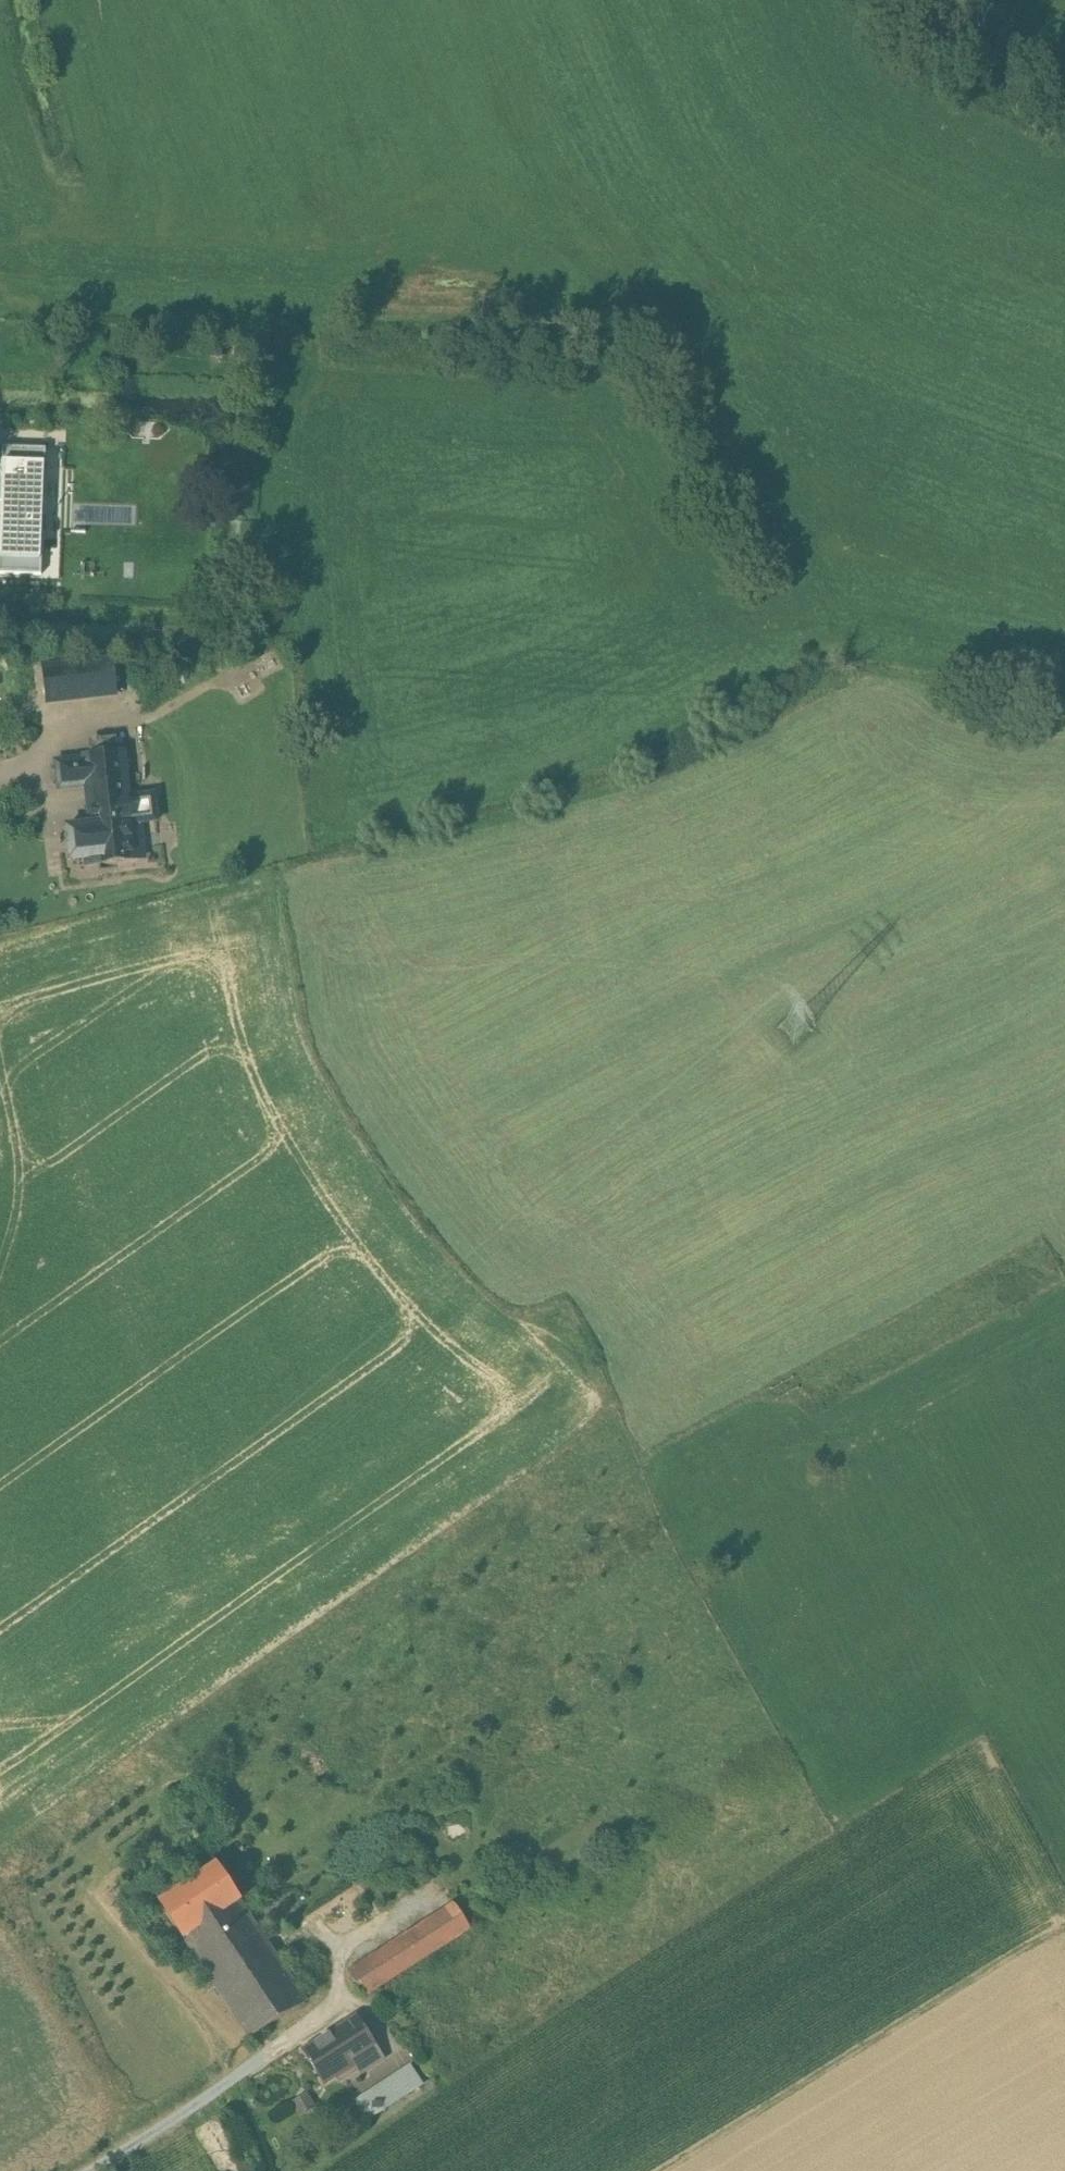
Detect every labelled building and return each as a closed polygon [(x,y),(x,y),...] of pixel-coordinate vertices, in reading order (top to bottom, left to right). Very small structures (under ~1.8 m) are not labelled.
[(46,449),(2,447),(1,476),(45,478),(46,449)] [(1,476),(0,505),(0,574),(41,575),(42,567),(43,567),(44,530),(43,531),(43,521),(41,521),(42,502),(44,502),(45,478),(1,476)] [(110,659),(45,666),(49,701),(114,694),(110,659)] [(123,753),(84,757),(85,758),(87,786),(92,824),(130,820),(128,796),(123,753)] [(85,758),(56,761),(59,789),(87,786),(85,758)] [(155,793),(128,796),(130,820),(131,823),(158,820),(155,793)] [(130,820),(92,824),(95,857),(87,858),(87,864),(134,859),(131,823),(130,820)] [(92,824),(67,827),(70,860),(87,858),(95,857),(92,824)] [(216,1865),(159,1902),(158,1902),(183,1940),(186,1938),(238,1902),(240,1901),(216,1865)] [(514,1880),(481,1902),(482,1904),(476,1908),(468,1895),(455,1904),(468,1925),(487,1912),(488,1914),(511,1899),(511,1898),(522,1891),(514,1880)] [(305,2002),(266,1943),(275,1937),(265,1922),(256,1928),(238,1902),(186,1938),(251,2037),(305,2002)] [(455,1904),(349,1972),(364,1995),(469,1927),(468,1925),(455,1904)] [(356,2016),(304,2050),(324,2083),(355,2063),(360,2072),(382,2058),(356,2016)] [(410,2065),(366,2093),(378,2113),(423,2084),(410,2065)] [(306,2095),(293,2103),(301,2115),(313,2107),(306,2095)]
